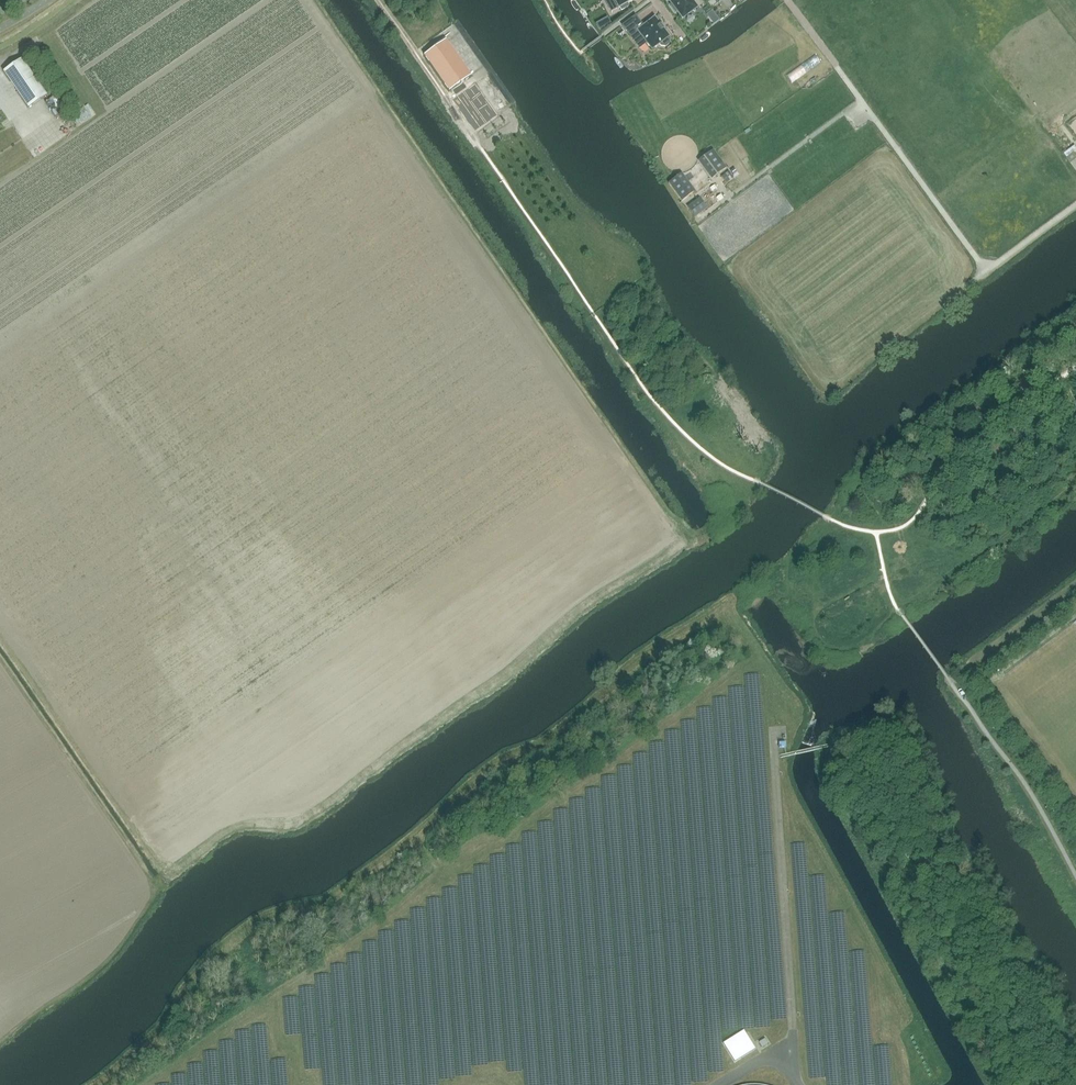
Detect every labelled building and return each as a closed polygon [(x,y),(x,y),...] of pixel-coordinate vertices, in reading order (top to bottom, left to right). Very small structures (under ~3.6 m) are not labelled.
[(618,9),(620,8),(622,10),(628,6),(627,4),(634,0),(613,0),(618,9)] [(683,18),(695,9),(703,4),(700,0),(669,0),(672,4),(670,6),(675,13),(677,11),(683,18)] [(622,26),(630,37),(638,31),(651,49),(652,50),(653,49),(652,49),(659,44),(661,46),(665,46),(669,44),(669,39),(668,38),(668,37),(669,37),(669,36),(663,29),(663,28),(662,28),(661,26),(661,25),(660,26),(655,18),(654,17),(654,18),(643,26),(635,16),(622,26)] [(424,55),(449,91),(471,76),(446,40),(424,55)] [(28,108),(47,95),(22,59),(3,72),(28,108)] [(498,113),(474,81),(451,98),(475,130),(498,113)] [(1068,152),(1075,145),(1075,141),(1075,139),(1064,148),(1068,152)] [(726,169),(713,150),(700,158),(714,177),(726,169)] [(669,183),(681,201),(692,194),(679,175),(669,183)] [(707,209),(699,198),(687,207),(695,218),(707,209)] [(744,1030),(723,1043),(735,1062),(755,1049),(744,1030)] [(768,1043),(765,1039),(759,1042),(762,1047),(768,1043)]
